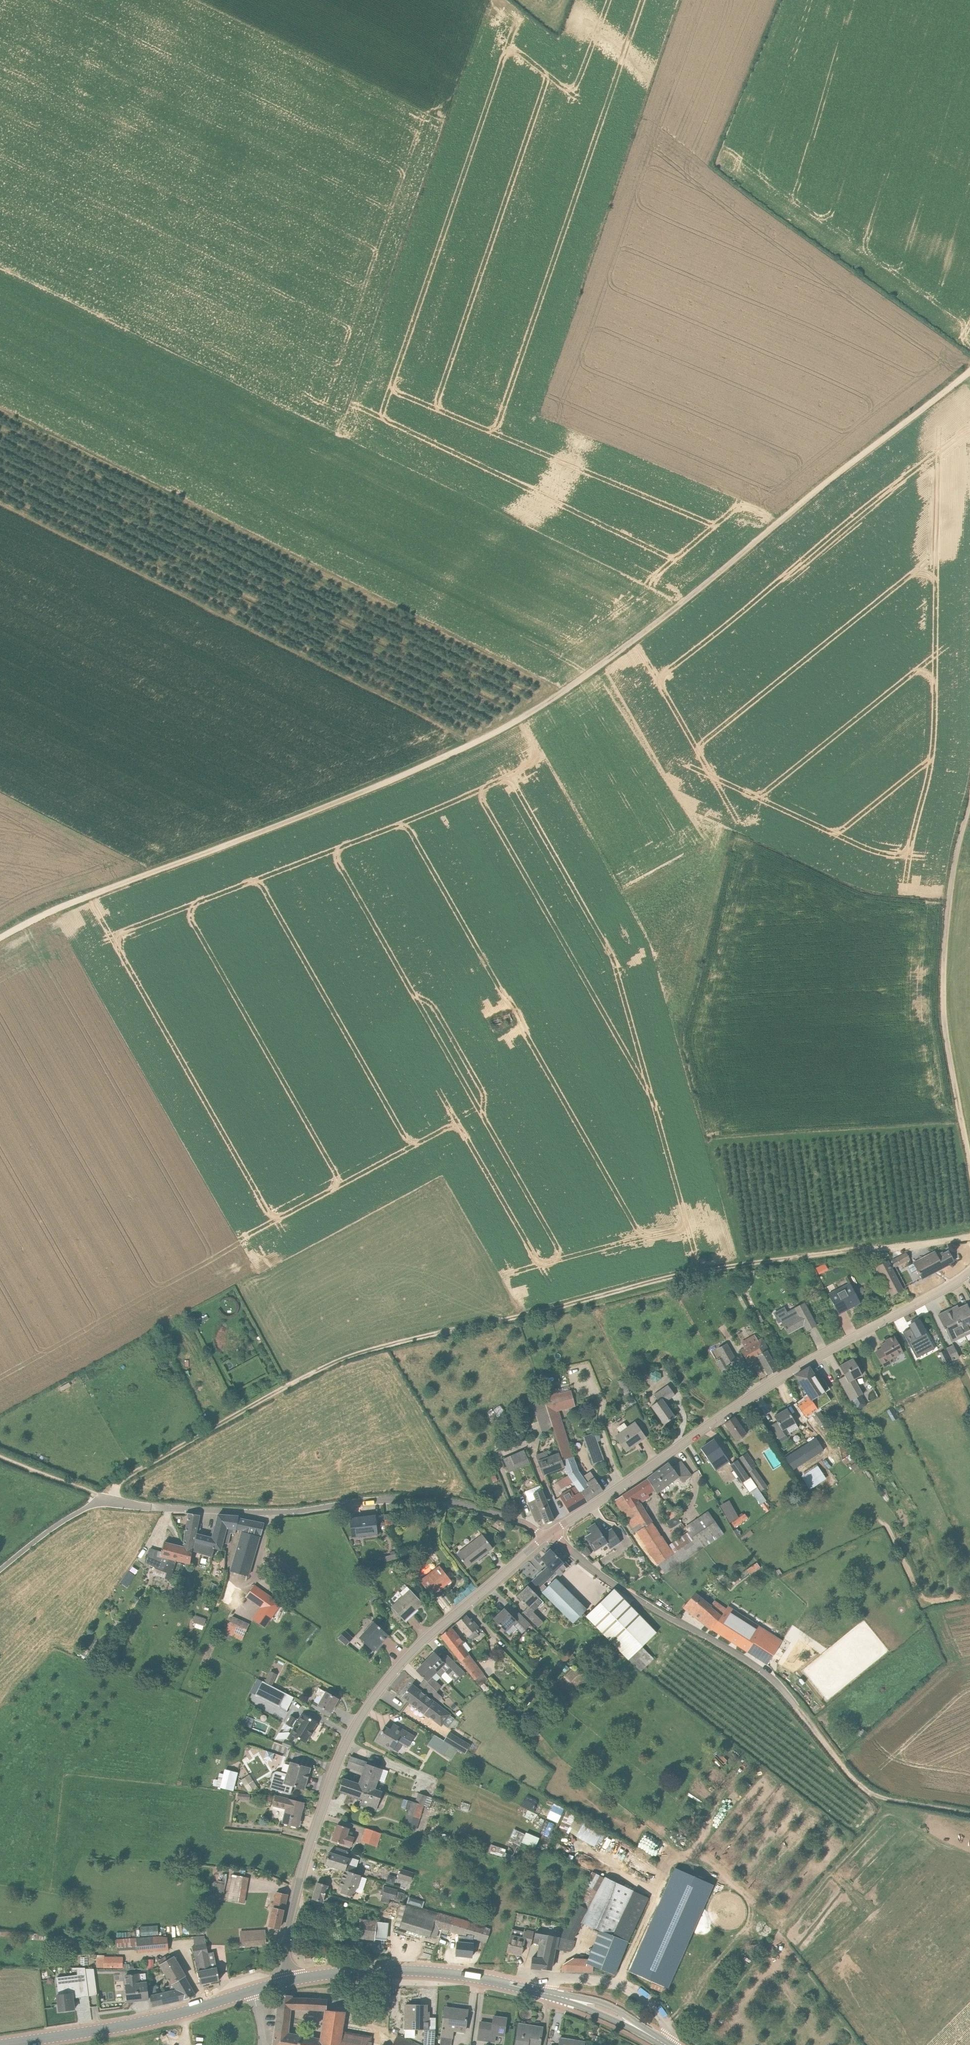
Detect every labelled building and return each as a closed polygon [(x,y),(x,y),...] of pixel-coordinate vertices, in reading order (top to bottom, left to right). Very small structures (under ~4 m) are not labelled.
[(504,1023),(503,1015),(493,1017),(494,1025),(504,1023)] [(929,1257),(928,1255),(913,1263),(917,1270),(917,1271),(919,1274),(922,1279),(948,1265),(947,1263),(953,1260),(948,1252),(943,1255),(942,1253),(936,1256),(935,1254),(929,1257)] [(906,1254),(892,1261),(895,1267),(909,1259),(906,1254)] [(892,1295),(902,1290),(887,1262),(877,1267),(892,1295)] [(860,1303),(849,1283),(828,1294),(839,1314),(859,1303),(859,1304),(860,1303)] [(804,1304),(796,1308),(787,1313),(784,1307),(773,1313),(776,1318),(779,1323),(782,1322),(788,1334),(804,1325),(807,1330),(816,1326),(804,1304)] [(967,1305),(959,1309),(957,1306),(952,1309),(965,1336),(969,1333),(969,1311),(967,1305)] [(951,1342),(965,1336),(952,1309),(937,1315),(944,1330),(945,1329),(951,1342)] [(755,1319),(760,1316),(758,1310),(752,1313),(755,1319)] [(909,1329),(902,1333),(916,1359),(935,1349),(926,1333),(927,1333),(919,1319),(907,1325),(909,1329)] [(884,1367),(890,1363),(888,1360),(902,1353),(894,1336),(885,1341),(886,1343),(880,1346),(882,1348),(875,1352),(884,1367)] [(777,1370),(766,1351),(768,1351),(761,1340),(758,1342),(742,1351),(748,1362),(758,1356),(769,1376),(777,1371),(777,1370)] [(728,1367),(727,1365),(735,1360),(726,1344),(717,1349),(721,1358),(722,1358),(723,1359),(717,1362),(722,1371),(728,1367)] [(953,1345),(946,1349),(952,1360),(959,1357),(953,1345)] [(163,1360),(167,1367),(173,1363),(168,1356),(163,1360)] [(866,1405),(861,1395),(862,1394),(854,1379),(861,1375),(853,1359),(839,1366),(844,1376),(838,1379),(850,1401),(852,1400),(857,1410),(866,1405)] [(795,1376),(809,1397),(805,1399),(806,1400),(807,1401),(810,1399),(818,1408),(830,1401),(824,1391),(829,1388),(824,1381),(819,1384),(809,1368),(795,1376)] [(664,1425),(674,1417),(664,1403),(675,1395),(668,1385),(654,1395),(658,1401),(651,1406),(664,1425)] [(572,1456),(558,1410),(575,1405),(571,1392),(544,1400),(545,1402),(547,1408),(546,1408),(553,1429),(560,1453),(562,1460),(563,1459),(565,1466),(567,1471),(569,1475),(569,1476),(573,1482),(576,1486),(587,1502),(603,1491),(595,1479),(594,1479),(591,1474),(584,1479),(578,1470),(572,1456)] [(806,1418),(811,1414),(818,1409),(817,1408),(818,1408),(810,1399),(807,1401),(806,1400),(797,1406),(806,1418)] [(543,1432),(553,1429),(546,1408),(547,1408),(545,1402),(540,1404),(542,1408),(536,1410),(543,1432)] [(892,1408),(887,1411),(890,1416),(896,1413),(892,1408)] [(787,1409),(774,1417),(777,1422),(771,1425),(779,1439),(788,1434),(787,1434),(798,1428),(795,1423),(787,1409)] [(744,1410),(724,1423),(736,1441),(734,1443),(743,1456),(739,1459),(748,1471),(755,1466),(744,1449),(751,1445),(744,1435),(746,1434),(740,1426),(750,1419),(744,1410)] [(820,1427),(826,1422),(821,1414),(815,1419),(820,1427)] [(637,1443),(645,1438),(635,1423),(615,1436),(625,1450),(636,1442),(637,1443)] [(585,1435),(594,1462),(604,1459),(596,1432),(585,1435)] [(795,1467),(825,1450),(818,1438),(788,1454),(795,1467)] [(714,1440),(701,1449),(711,1463),(715,1470),(728,1461),(714,1440)] [(773,1470),(782,1466),(773,1447),(764,1451),(773,1470)] [(526,1448),(504,1454),(509,1470),(531,1463),(526,1448)] [(558,1454),(548,1458),(546,1451),(536,1455),(539,1461),(544,1475),(563,1467),(558,1454)] [(842,1461),(845,1465),(852,1459),(849,1455),(842,1461)] [(730,1465),(729,1465),(733,1471),(731,1472),(735,1479),(738,1477),(742,1483),(750,1494),(751,1493),(754,1492),(758,1489),(757,1488),(750,1477),(748,1478),(745,1473),(737,1460),(736,1461),(730,1465)] [(655,1473),(654,1474),(664,1487),(671,1482),(675,1488),(691,1475),(680,1461),(672,1467),(668,1463),(661,1468),(661,1469),(655,1473)] [(810,1488),(827,1478),(818,1461),(801,1471),(810,1488)] [(854,1463),(850,1467),(855,1473),(860,1469),(854,1463)] [(754,1470),(749,1473),(761,1491),(766,1487),(754,1470)] [(665,1573),(702,1548),(688,1532),(667,1547),(639,1504),(650,1497),(647,1494),(654,1489),(656,1493),(664,1487),(654,1474),(647,1479),(641,1484),(615,1500),(629,1520),(665,1573)] [(564,1478),(568,1485),(573,1482),(569,1476),(569,1475),(564,1478)] [(569,1512),(587,1502),(576,1486),(560,1496),(569,1512)] [(766,1501),(758,1489),(754,1492),(751,1493),(759,1505),(760,1504),(764,1502),(766,1501)] [(545,1524),(554,1520),(541,1490),(533,1494),(535,1500),(528,1503),(536,1522),(543,1518),(545,1524)] [(769,1509),(764,1502),(760,1504),(766,1512),(769,1509)] [(723,1534),(708,1512),(685,1528),(688,1532),(702,1548),(723,1534)] [(742,1513),(737,1516),(738,1518),(731,1523),(731,1524),(730,1525),(732,1528),(734,1527),(734,1528),(748,1519),(745,1513),(743,1514),(742,1513)] [(192,1550),(197,1528),(199,1515),(189,1514),(183,1546),(183,1547),(192,1550)] [(261,1534),(264,1524),(238,1519),(238,1517),(238,1516),(218,1515),(216,1525),(227,1530),(223,1543),(223,1544),(227,1545),(230,1533),(235,1534),(235,1530),(242,1530),(233,1572),(248,1577),(260,1534),(261,1534)] [(352,1537),(378,1534),(375,1515),(350,1518),(352,1537)] [(602,1535),(595,1524),(588,1528),(591,1533),(585,1537),(594,1551),(607,1543),(610,1548),(620,1542),(612,1529),(602,1535)] [(223,1543),(227,1530),(216,1525),(212,1538),(197,1534),(193,1551),(213,1557),(215,1549),(221,1551),(223,1544),(223,1543)] [(467,1568),(493,1548),(481,1534),(457,1554),(467,1568)] [(190,1564),(192,1550),(183,1547),(183,1546),(181,1545),(180,1546),(164,1542),(162,1551),(150,1548),(145,1564),(149,1565),(148,1568),(165,1578),(170,1580),(177,1561),(190,1564)] [(591,1553),(586,1547),(580,1551),(587,1556),(591,1553)] [(558,1558),(550,1550),(540,1559),(547,1566),(542,1571),(541,1571),(536,1575),(537,1576),(531,1581),(538,1589),(538,1588),(542,1592),(541,1592),(571,1624),(587,1609),(557,1577),(548,1586),(545,1583),(556,1572),(555,1570),(558,1568),(562,1572),(568,1566),(559,1556),(558,1558)] [(758,1561),(748,1567),(752,1573),(762,1566),(758,1561)] [(431,1595),(450,1581),(439,1566),(420,1581),(431,1595)] [(132,1581),(135,1576),(128,1571),(124,1576),(132,1581)] [(254,1585),(237,1609),(264,1627),(282,1605),(254,1585)] [(540,1608),(543,1605),(544,1602),(539,1597),(528,1586),(517,1597),(528,1607),(523,1612),(532,1621),(538,1627),(543,1622),(537,1616),(533,1612),(538,1608),(540,1608)] [(404,1621),(422,1603),(407,1587),(400,1593),(403,1596),(391,1607),(404,1621)] [(628,1660),(656,1633),(614,1589),(586,1616),(628,1660)] [(708,1604),(695,1594),(687,1603),(683,1608),(711,1630),(712,1629),(728,1638),(729,1636),(748,1649),(757,1635),(752,1632),(753,1630),(746,1625),(747,1624),(739,1619),(742,1615),(715,1596),(708,1604)] [(514,1618),(505,1609),(494,1620),(505,1632),(513,1624),(522,1634),(531,1626),(518,1613),(514,1618)] [(469,1620),(465,1615),(456,1623),(472,1640),(478,1635),(475,1631),(478,1628),(470,1618),(469,1620)] [(249,1625),(232,1617),(225,1632),(242,1640),(249,1625)] [(388,1635),(381,1629),(374,1622),(359,1638),(373,1652),(388,1635)] [(450,1627),(441,1636),(475,1681),(483,1675),(460,1646),(463,1643),(450,1627)] [(339,1636),(347,1643),(354,1636),(345,1629),(339,1636)] [(760,1663),(777,1650),(784,1644),(778,1635),(754,1654),(760,1663)] [(77,1655),(84,1659),(88,1653),(81,1648),(77,1655)] [(565,1653),(571,1660),(575,1657),(569,1650),(565,1653)] [(451,1669),(435,1652),(425,1662),(436,1672),(440,1677),(445,1672),(456,1682),(465,1673),(456,1664),(451,1669)] [(440,1701),(443,1697),(437,1691),(441,1687),(431,1677),(436,1672),(425,1662),(416,1671),(425,1679),(420,1684),(440,1701)] [(270,1672),(266,1682),(272,1685),(276,1674),(270,1672)] [(286,1694),(264,1682),(257,1696),(279,1707),(286,1694)] [(445,1713),(428,1699),(412,1685),(403,1697),(417,1709),(418,1708),(438,1723),(445,1713)] [(311,1706),(328,1716),(330,1712),(331,1712),(338,1699),(325,1692),(319,1688),(316,1694),(322,1698),(318,1705),(313,1702),(311,1706)] [(496,1697),(490,1689),(487,1692),(493,1699),(496,1697)] [(506,1709),(508,1712),(510,1714),(511,1714),(514,1711),(510,1706),(506,1709)] [(317,1723),(302,1714),(298,1721),(296,1720),(297,1718),(292,1715),(287,1724),(292,1727),(292,1726),(294,1727),(288,1737),(293,1740),(295,1737),(305,1743),(317,1723)] [(450,1715),(443,1724),(447,1727),(454,1718),(450,1715)] [(414,1736),(393,1724),(390,1729),(385,1726),(376,1740),(393,1750),(398,1742),(408,1748),(414,1736)] [(464,1754),(470,1745),(449,1732),(443,1741),(444,1742),(464,1754)] [(443,1741),(434,1735),(428,1745),(438,1752),(444,1742),(443,1741)] [(363,1773),(359,1784),(374,1789),(377,1780),(384,1783),(388,1771),(381,1769),(367,1764),(367,1763),(350,1757),(347,1767),(363,1773)] [(284,1783),(304,1789),(310,1768),(290,1762),(284,1783)] [(238,1773),(225,1769),(220,1788),(233,1791),(238,1773)] [(245,1777),(241,1780),(249,1792),(253,1790),(245,1777)] [(376,1809),(382,1792),(374,1789),(359,1784),(343,1779),(339,1790),(363,1798),(361,1804),(376,1809)] [(423,1805),(426,1796),(418,1793),(415,1803),(423,1805)] [(425,1805),(430,1807),(434,1797),(429,1795),(425,1805)] [(298,1827),(304,1803),(275,1796),(273,1805),(286,1809),(282,1823),(298,1827)] [(523,1807),(543,1813),(546,1803),(526,1797),(523,1807)] [(408,1814),(419,1818),(423,1805),(415,1803),(412,1802),(408,1814)] [(566,1810),(559,1831),(569,1834),(570,1833),(602,1844),(607,1830),(574,1818),(575,1813),(566,1810)] [(351,1846),(354,1838),(347,1835),(349,1828),(337,1824),(332,1840),(344,1844),(351,1846)] [(511,1839),(522,1842),(524,1830),(514,1827),(511,1839)] [(381,1833),(366,1828),(361,1841),(377,1847),(381,1833)] [(537,1846),(541,1835),(527,1830),(523,1841),(537,1846)] [(325,1864),(344,1871),(354,1873),(356,1867),(358,1860),(349,1857),(349,1858),(347,1858),(348,1852),(336,1848),(334,1854),(329,1852),(325,1864)] [(414,1873),(401,1868),(398,1878),(411,1882),(414,1873)] [(342,1887),(340,1893),(353,1897),(355,1891),(360,1875),(354,1873),(344,1871),(339,1886),(342,1887)] [(599,1931),(588,1959),(572,1958),(562,1965),(561,1970),(591,1971),(592,1966),(614,1975),(627,1942),(612,1936),(633,1891),(605,1877),(604,1879),(592,1872),(559,1936),(549,1935),(549,1934),(535,1931),(533,1941),(547,1944),(546,1950),(554,1952),(554,1948),(571,1952),(575,1941),(573,1940),(582,1923),(595,1929),(595,1928),(599,1931)] [(233,1875),(228,1900),(244,1903),(248,1878),(233,1875)] [(390,1875),(387,1877),(386,1882),(393,1884),(395,1877),(390,1875)] [(223,1897),(224,1888),(225,1881),(222,1881),(218,1880),(215,1895),(223,1897)] [(323,1902),(328,1885),(317,1882),(312,1899),(323,1902)] [(397,1890),(385,1886),(382,1897),(381,1901),(388,1904),(389,1899),(394,1900),(400,1902),(403,1893),(397,1891),(397,1890)] [(276,1893),(269,1926),(279,1928),(287,1895),(276,1893)] [(420,1895),(417,1903),(429,1907),(431,1899),(420,1895)] [(430,1936),(436,1938),(439,1928),(450,1931),(454,1918),(437,1913),(437,1914),(430,1912),(430,1910),(415,1906),(414,1907),(406,1905),(399,1927),(430,1937),(430,1936)] [(456,1944),(456,1956),(472,1957),(473,1943),(473,1938),(486,1942),(488,1937),(490,1929),(454,1918),(450,1931),(458,1934),(457,1942),(456,1944)] [(360,1919),(358,1938),(374,1940),(374,1938),(384,1940),(384,1938),(387,1938),(388,1924),(382,1923),(382,1921),(360,1919)] [(158,1927),(140,1929),(140,1936),(158,1935),(158,1927)] [(512,1929),(506,1952),(521,1955),(523,1949),(524,1945),(530,1947),(534,1933),(524,1930),(524,1932),(512,1929)] [(241,1946),(265,1944),(264,1930),(241,1932),(241,1946)] [(118,1937),(118,1947),(137,1946),(136,1937),(118,1937)] [(137,1939),(137,1949),(138,1953),(168,1950),(168,1937),(160,1938),(160,1937),(137,1939)] [(192,1946),(194,1956),(200,1984),(219,1980),(217,1967),(210,1969),(207,1953),(208,1953),(206,1944),(192,1946)] [(532,1958),(531,1967),(550,1969),(554,1952),(546,1950),(538,1949),(536,1959),(532,1958)] [(121,1958),(104,1957),(105,1967),(121,1967),(121,1958)] [(171,1983),(184,1977),(185,1976),(173,1957),(167,1961),(165,1958),(159,1962),(171,1983)] [(94,1968),(85,1968),(89,1996),(97,1995),(94,1968)] [(139,1983),(138,1974),(125,1975),(126,1985),(127,2001),(148,1999),(146,1983),(139,1983)] [(184,1977),(171,1983),(169,1983),(171,1991),(157,1994),(159,2005),(184,1999),(195,1995),(184,1977)] [(57,1995),(59,2011),(74,2009),(73,1998),(81,1997),(78,1978),(63,1980),(64,1994),(57,1995)] [(327,2010),(327,2000),(291,1999),(292,1995),(280,1994),(278,2008),(276,2032),(273,2044),(370,2044),(371,2037),(341,2032),(344,2012),(327,2010)] [(428,2029),(428,2017),(426,2017),(426,2005),(405,2005),(405,2029),(428,2029)] [(444,2011),(441,2036),(452,2037),(453,2030),(457,2030),(457,2026),(465,2027),(467,2010),(459,2009),(458,2013),(444,2011)] [(504,2036),(506,2018),(493,2016),(492,2024),(480,2022),(478,2040),(494,2042),(495,2035),(504,2036)] [(542,2031),(529,2029),(530,2025),(519,2023),(515,2044),(540,2044),(542,2031)] [(392,2044),(416,2044),(397,2036),(392,2044)]
